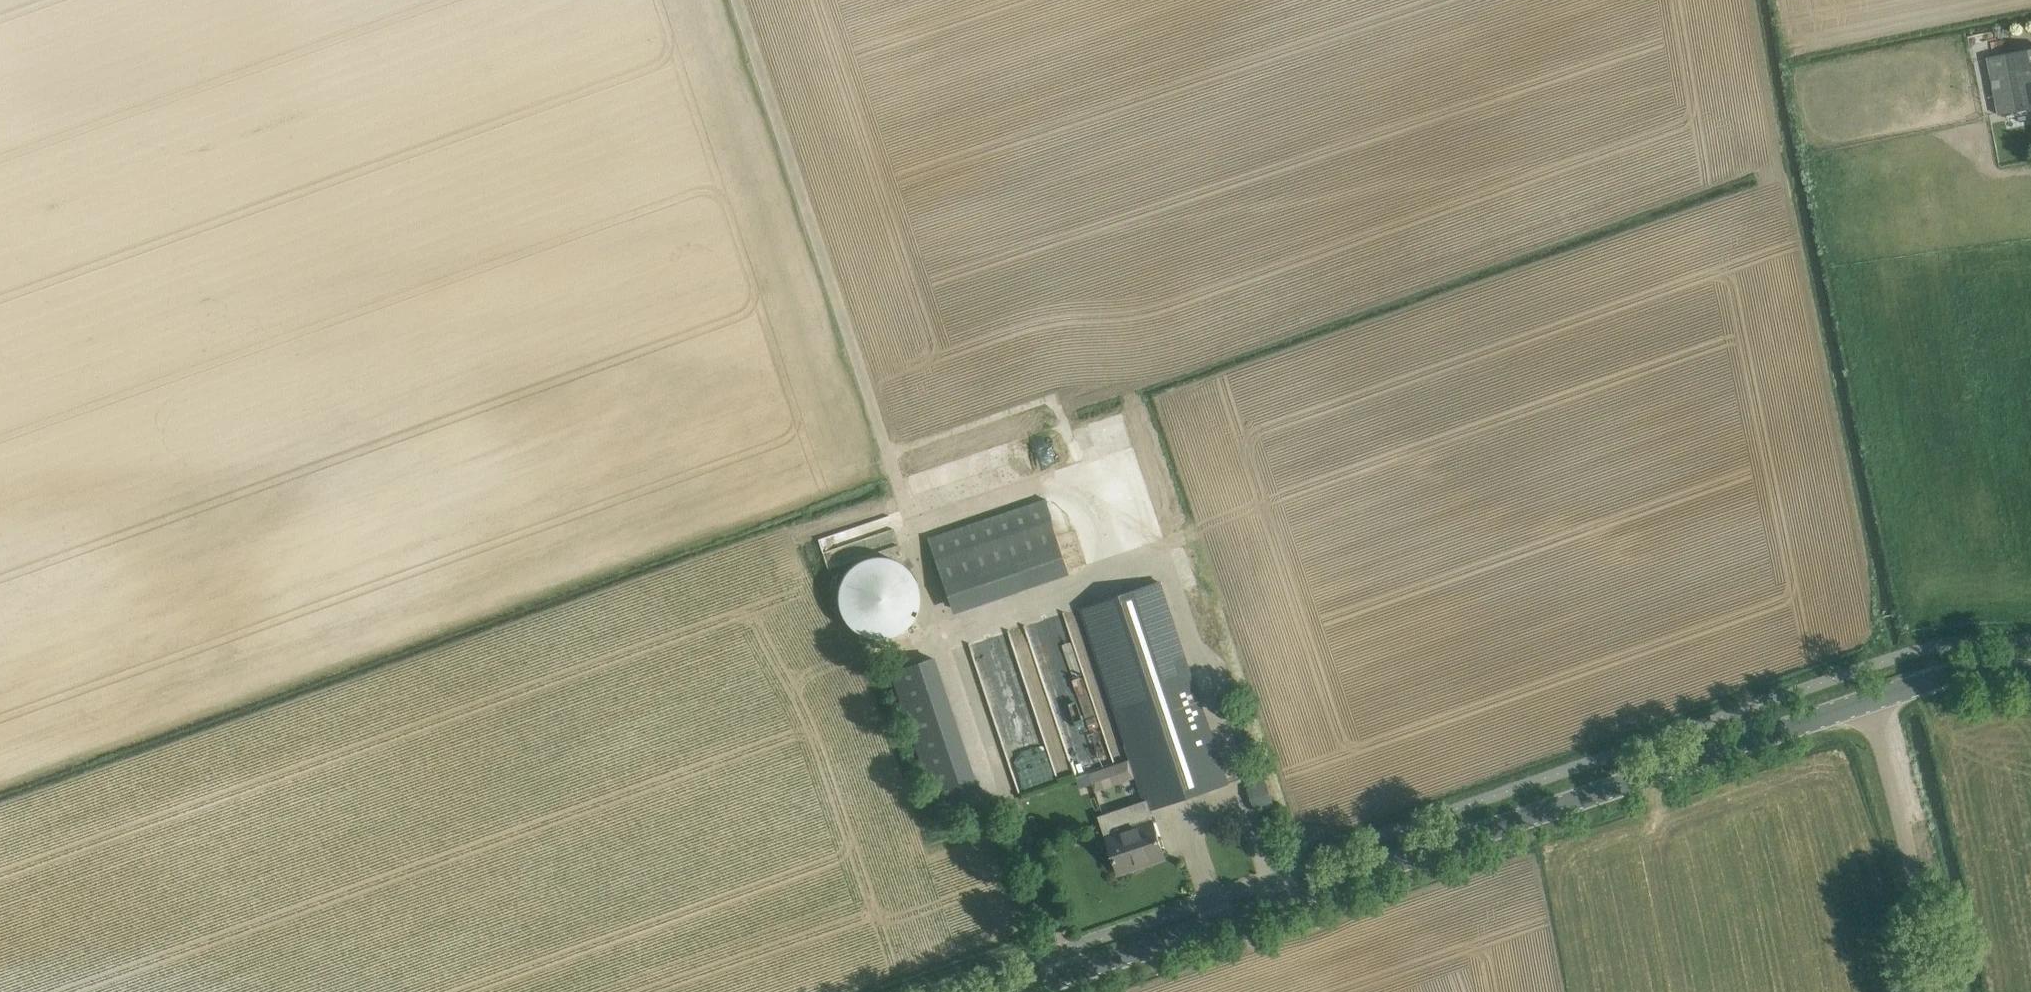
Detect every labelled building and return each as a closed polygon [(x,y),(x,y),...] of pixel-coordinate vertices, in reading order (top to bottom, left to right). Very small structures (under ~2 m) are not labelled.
[(1986,57),(1997,114),(2030,108),(2030,48),(1986,57)] [(1044,501),(924,533),(943,608),(1064,577),(1044,501)] [(916,620),(894,550),(831,569),(853,640),(916,620)] [(1158,580),(1079,607),(1144,801),(1146,809),(1149,808),(1226,782),(1202,712),(1213,708),(1206,689),(1196,692),(1158,580)] [(889,666),(917,770),(934,766),(944,801),(972,794),(934,655),(889,666)] [(1126,761),(1107,767),(1113,785),(1132,778),(1126,761)] [(1135,810),(1101,822),(1112,854),(1118,872),(1142,864),(1141,861),(1164,853),(1157,834),(1153,821),(1149,808),(1146,809),(1144,801),(1133,804),(1135,810)]
